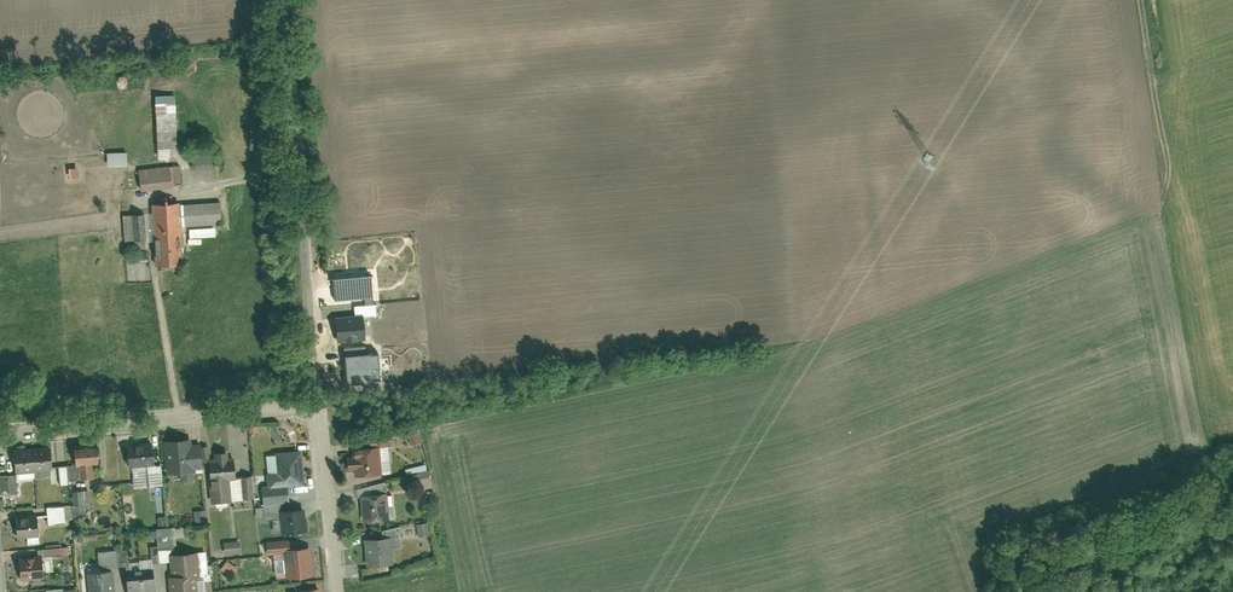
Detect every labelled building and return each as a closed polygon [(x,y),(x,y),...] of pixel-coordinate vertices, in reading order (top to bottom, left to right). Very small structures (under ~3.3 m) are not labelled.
[(162,157),(174,157),(174,148),(181,148),(179,94),(160,94),(162,157)] [(192,151),(193,168),(220,167),(219,150),(192,151)] [(131,164),(130,151),(110,152),(111,165),(131,164)] [(181,166),(139,171),(141,194),(183,190),(181,166)] [(222,204),(181,206),(182,229),(223,228),(222,204)] [(173,266),(183,266),(182,229),(181,206),(156,207),(158,267),(173,266)] [(145,215),(124,217),(126,244),(148,241),(145,215)] [(371,276),(334,280),(336,301),(373,298),(371,276)] [(355,307),(356,316),(363,315),(363,317),(377,316),(376,305),(355,307)] [(356,316),(336,318),(338,342),(365,340),(363,317),(363,315),(356,316)] [(367,346),(345,348),(348,385),(375,382),(374,369),(380,368),(379,354),(367,355),(367,346)] [(410,431),(413,444),(425,441),(422,429),(410,431)] [(195,472),(204,471),(202,446),(193,447),(192,439),(166,441),(169,477),(195,475),(195,472)] [(156,468),(154,441),(128,443),(130,470),(156,468)] [(95,481),(94,467),(101,466),(99,444),(75,446),(77,469),(79,468),(81,482),(95,481)] [(55,472),(52,445),(34,446),(36,473),(55,472)] [(36,473),(34,446),(15,448),(18,475),(36,473)] [(383,478),(380,449),(353,452),(353,458),(348,459),(349,474),(355,474),(355,475),(355,481),(383,478)] [(207,461),(209,483),(211,505),(232,503),(230,481),(238,480),(236,459),(230,459),(230,454),(215,455),(216,461),(207,461)] [(294,487),(291,458),(271,460),(274,489),(294,487)] [(422,477),(424,488),(434,486),(432,476),(422,477)] [(76,514),(88,514),(86,489),(74,490),(76,514)] [(390,523),(387,496),(361,499),(364,526),(390,523)] [(50,506),(51,524),(68,523),(67,505),(50,506)] [(307,534),(305,510),(281,512),(284,536),(307,534)] [(198,520),(208,520),(208,511),(198,511),(198,520)] [(16,520),(17,539),(41,537),(40,518),(16,520)] [(419,523),(421,535),(433,534),(431,522),(419,523)] [(392,538),(368,540),(371,570),(395,567),(392,538)] [(227,541),(228,553),(244,552),(243,540),(227,541)] [(315,578),(312,547),(284,550),(287,581),(315,578)] [(100,550),(101,565),(131,563),(130,549),(100,550)] [(173,579),(197,578),(200,578),(198,552),(171,555),(173,579)] [(20,560),(22,582),(45,580),(43,558),(20,560)] [(240,573),(240,559),(226,559),(226,573),(240,573)] [(155,569),(141,570),(143,591),(157,591),(155,569)] [(141,570),(128,571),(130,591),(143,591),(141,570)] [(88,574),(90,591),(116,591),(115,571),(88,574)] [(173,579),(170,579),(171,591),(199,591),(197,578),(173,579)]
